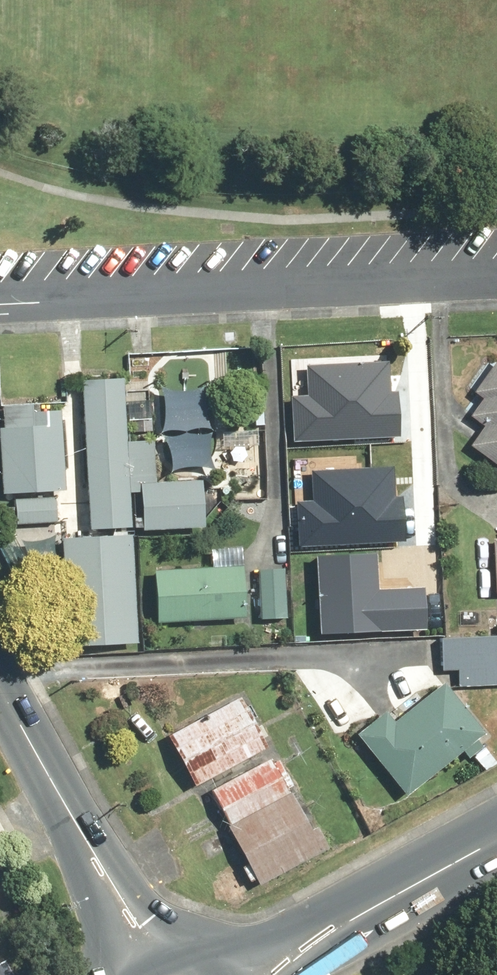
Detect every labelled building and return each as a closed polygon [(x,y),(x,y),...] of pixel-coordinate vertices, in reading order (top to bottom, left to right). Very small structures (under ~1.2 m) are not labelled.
[(168,381),(166,353),(124,355),(125,377),(126,419),(152,418),(151,382),(168,381)] [(291,392),(294,438),(400,431),(397,389),(388,390),(386,357),(307,362),(309,391),(291,392)] [(476,387),(473,391),(481,397),(468,416),(483,426),(469,446),(496,465),(496,361),(496,360),(483,377),(462,361),(455,372),(476,387)] [(152,441),(127,441),(126,419),(125,382),(125,377),(84,375),(86,526),(130,525),(130,493),(139,493),(140,528),(205,527),(204,479),(153,479),(152,441)] [(0,426),(0,477),(1,494),(64,492),(62,424),(0,426)] [(296,501),(299,546),(405,539),(402,498),(393,498),(391,465),(312,470),(313,499),(296,501)] [(54,497),(14,501),(17,525),(56,521),(54,497)] [(135,640),(130,535),(59,538),(65,644),(135,640)] [(314,549),(316,630),(421,627),(420,585),(378,586),(377,547),(314,549)] [(240,567),(153,570),(155,623),(242,619),(240,567)] [(284,568),(258,569),(259,619),(285,618),(284,568)] [(496,686),(496,635),(440,635),(440,670),(458,670),(457,686),(496,686)] [(385,710),(355,734),(405,794),(461,748),(468,755),(481,744),(476,738),(483,732),(442,682),(394,722),(385,710)] [(255,762),(268,755),(237,696),(166,734),(193,785),(251,754),(255,762)] [(277,758),(211,791),(259,885),(324,852),(277,758)]
